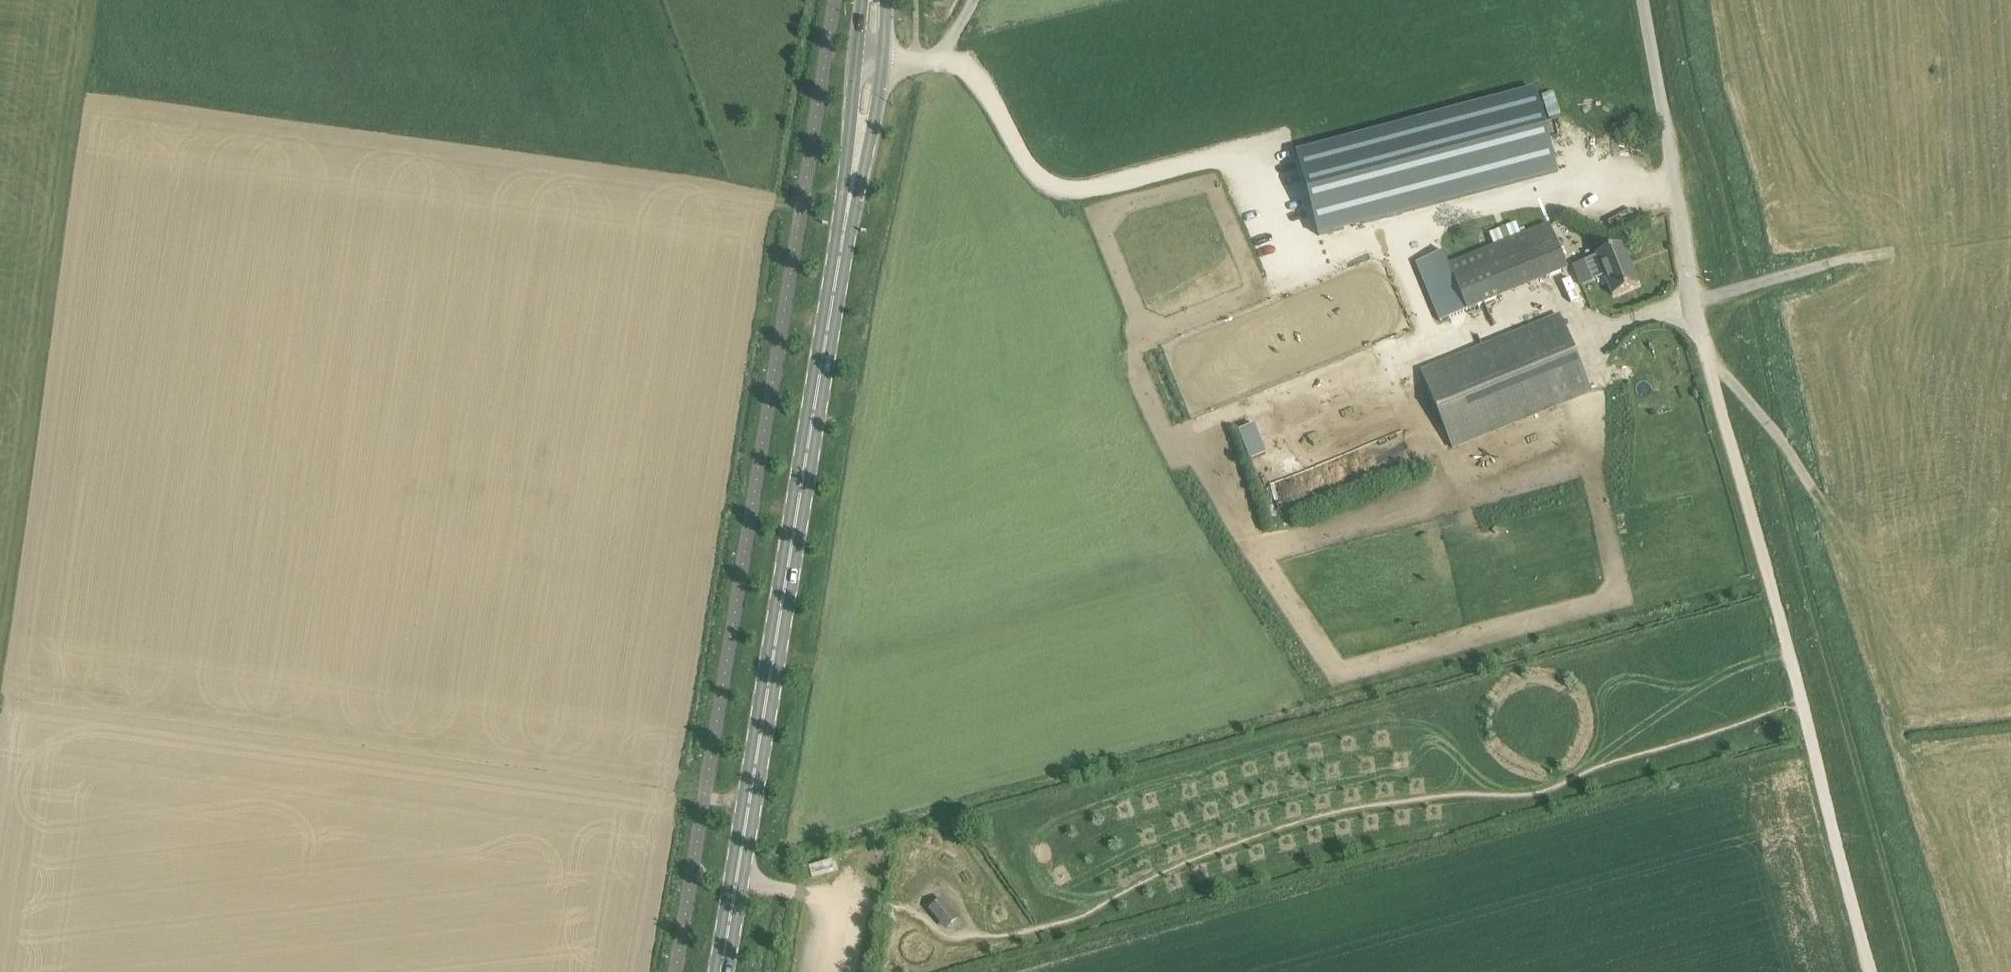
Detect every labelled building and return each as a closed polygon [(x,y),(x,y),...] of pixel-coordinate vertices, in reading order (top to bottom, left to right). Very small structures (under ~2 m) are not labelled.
[(1535,92),(1297,154),(1319,235),(1556,172),(1535,92)] [(1549,225),(1449,266),(1467,311),(1568,270),(1549,225)] [(1596,255),(1613,296),(1639,285),(1622,244),(1596,255)] [(1422,372),(1453,448),(1592,392),(1560,316),(1422,372)] [(1608,367),(1613,381),(1633,374),(1627,359),(1608,367)] [(832,861),(809,867),(812,876),(812,877),(835,870),(832,861)] [(960,918),(942,898),(928,909),(946,930),(960,918)]
